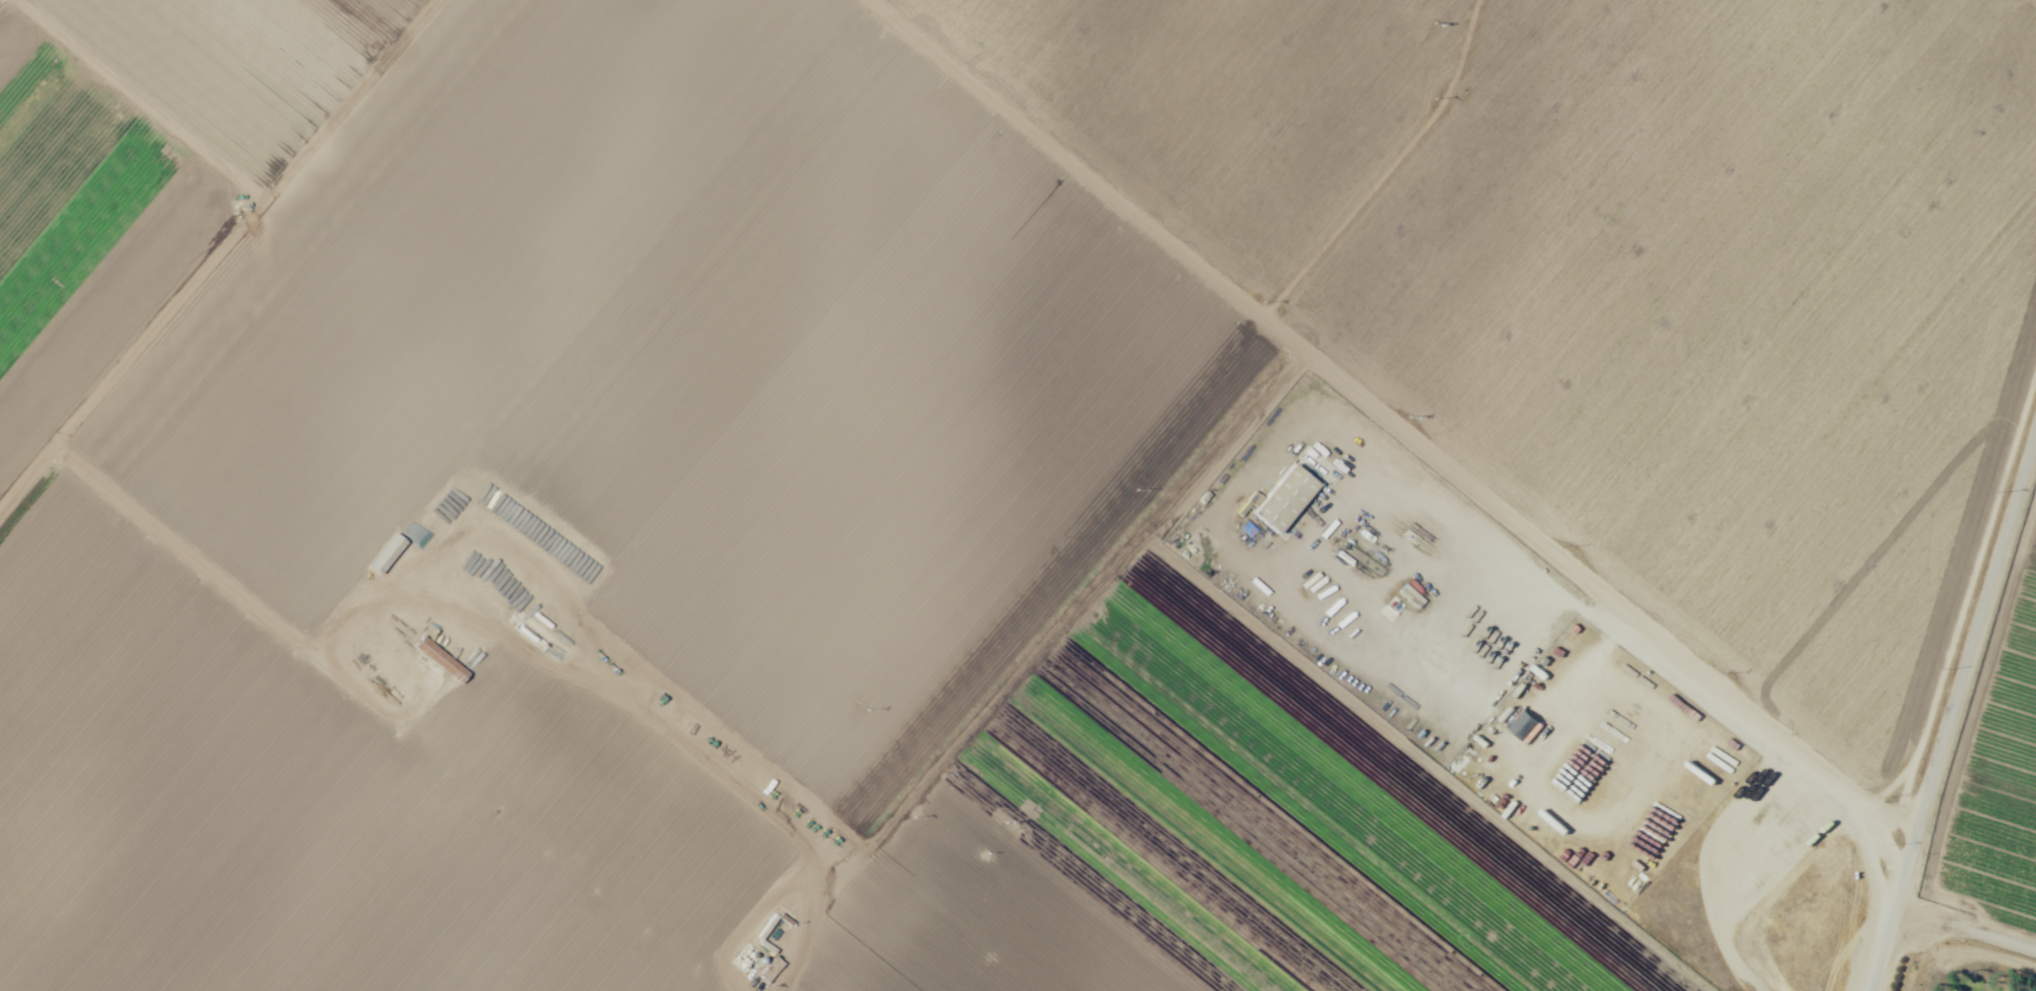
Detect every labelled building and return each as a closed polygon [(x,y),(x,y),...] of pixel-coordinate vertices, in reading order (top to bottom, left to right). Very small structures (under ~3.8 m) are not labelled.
[(1279,537),(1319,487),(1292,465),(1252,515),(1279,537)] [(369,565),(381,575),(407,542),(395,533),(369,565)] [(459,686),(468,675),(424,636),(415,647),(459,686)]
